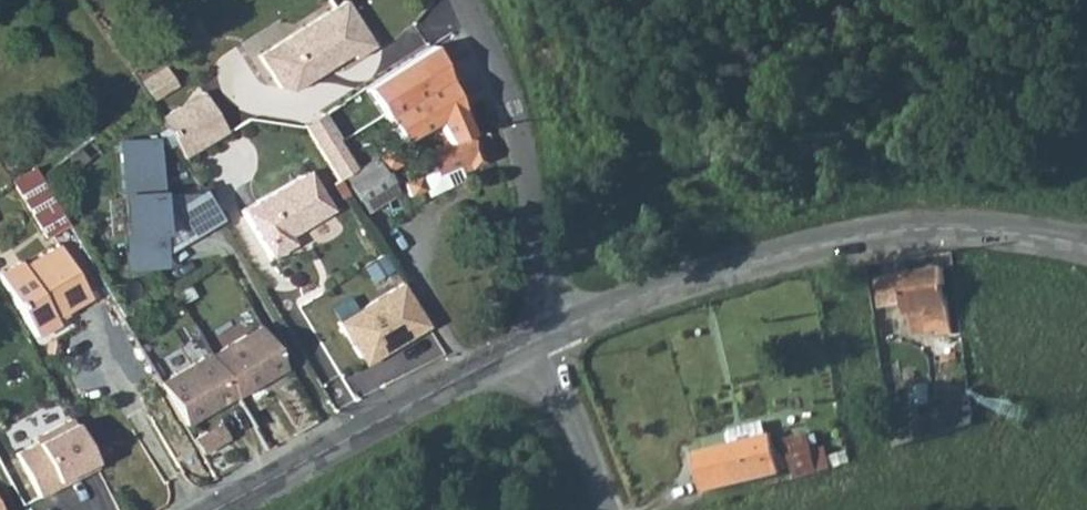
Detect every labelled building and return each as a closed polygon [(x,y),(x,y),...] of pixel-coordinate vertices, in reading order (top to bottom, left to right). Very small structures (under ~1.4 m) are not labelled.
[(352,0),(348,0),(267,57),(289,89),(302,90),(359,51),(362,56),(381,42),(352,0)] [(396,80),(423,126),(433,120),(460,105),(434,59),(396,80)] [(143,78),(157,98),(179,83),(165,63),(143,78)] [(208,102),(185,116),(194,133),(218,118),(208,102)] [(350,117),(341,103),(326,113),(334,127),(336,126),(341,132),(346,129),(342,122),(350,117)] [(460,105),(433,120),(436,125),(437,124),(442,134),(469,120),(460,105)] [(324,115),(305,126),(308,131),(327,120),(324,115)] [(185,116),(165,127),(190,167),(233,142),(218,118),(194,133),(185,116)] [(308,131),(338,180),(356,169),(327,120),(308,131)] [(433,126),(445,151),(450,150),(442,134),(437,124),(436,125),(433,126)] [(125,264),(162,261),(161,251),(153,139),(116,142),(125,264)] [(457,164),(459,168),(480,157),(470,139),(450,150),(445,151),(430,159),(437,172),(437,174),(457,164)] [(338,180),(371,239),(392,228),(381,209),(381,207),(385,201),(392,194),(372,161),(356,169),(338,180)] [(435,190),(463,176),(457,164),(437,174),(437,172),(428,177),(435,190)] [(11,185),(44,238),(66,225),(33,170),(11,185)] [(285,236),(294,231),(327,210),(304,172),(271,192),(239,211),(266,257),(289,243),(285,236)] [(407,193),(423,189),(418,176),(403,181),(407,193)] [(219,216),(202,188),(173,205),(190,233),(219,216)] [(173,205),(196,191),(157,194),(161,251),(190,233),(173,205)] [(90,297),(60,243),(24,263),(21,257),(0,269),(0,273),(34,334),(57,322),(54,316),(90,297)] [(953,332),(944,269),(877,281),(881,308),(902,304),(905,317),(921,315),(924,328),(939,325),(941,338),(953,335),(953,332)] [(382,352),(423,329),(398,285),(333,322),(355,362),(380,348),(382,352)] [(216,349),(241,391),(281,367),(257,325),(216,349)] [(207,354),(232,396),(241,391),(216,349),(207,354)] [(226,399),(231,395),(207,353),(201,357),(226,399)] [(226,399),(201,357),(159,381),(168,396),(184,423),(226,399)] [(976,414),(894,440),(895,452),(976,425),(976,414)] [(62,484),(95,467),(71,418),(33,437),(35,442),(15,452),(37,496),(52,489),(50,484),(60,479),(62,484)] [(192,438),(200,453),(227,437),(218,423),(192,438)] [(701,493),(780,475),(772,438),(768,439),(765,425),(733,433),(729,439),(731,447),(693,456),(701,493)] [(818,475),(819,475),(810,434),(785,442),(797,481),(818,475)] [(50,484),(52,489),(62,484),(60,479),(50,484)]
